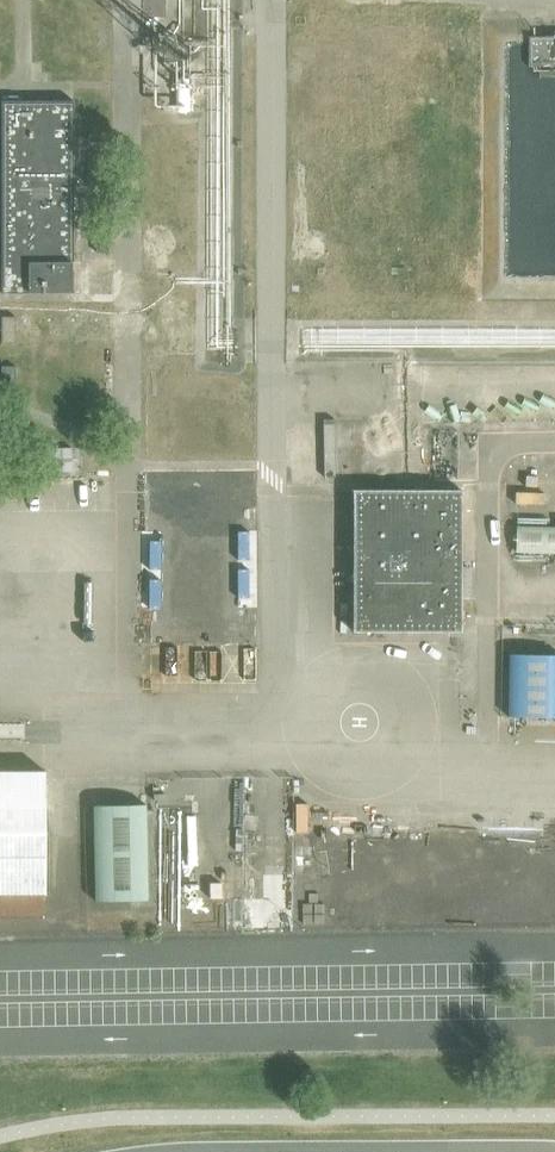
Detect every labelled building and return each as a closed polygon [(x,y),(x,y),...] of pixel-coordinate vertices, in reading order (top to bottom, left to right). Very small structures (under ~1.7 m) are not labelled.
[(527,65),(554,65),(554,35),(528,35),(527,65)] [(72,292),(72,101),(2,101),(2,292),(72,292)] [(18,315),(3,315),(3,341),(18,341),(18,315)] [(15,370),(4,370),(4,391),(15,391),(15,370)] [(336,425),(323,425),(323,474),(337,474),(336,425)] [(460,489),(352,489),(352,630),(460,631),(460,489)] [(516,525),(515,553),(554,554),(554,526),(516,525)] [(512,656),(512,718),(554,718),(554,656),(512,656)] [(45,893),(45,771),(0,771),(0,893),(45,893)] [(145,805),(93,806),(95,902),(147,901),(145,805)]
